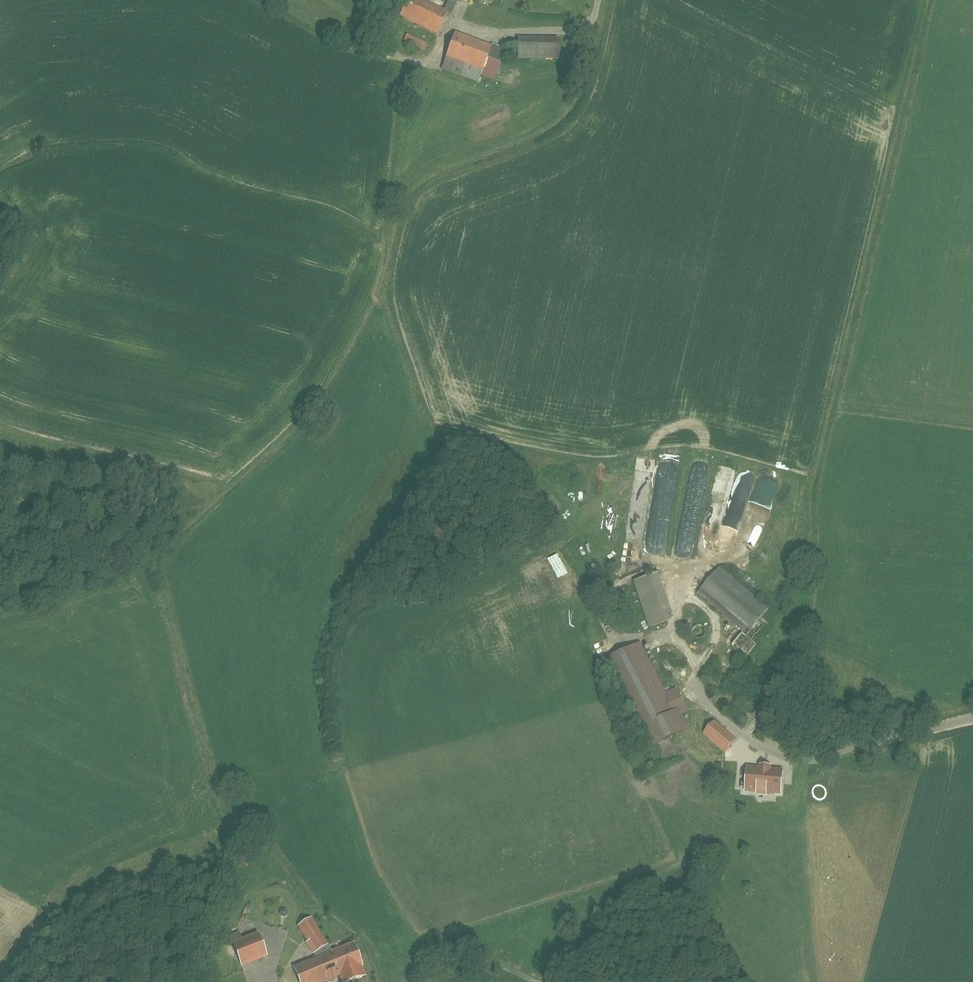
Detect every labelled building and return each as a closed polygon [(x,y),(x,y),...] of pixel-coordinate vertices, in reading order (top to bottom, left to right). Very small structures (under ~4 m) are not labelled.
[(393,15),(435,36),(447,12),(422,0),(400,0),(393,15)] [(405,32),(401,41),(422,52),(427,43),(405,32)] [(453,34),(441,70),(479,82),(490,46),(453,34)] [(515,40),(515,60),(556,61),(556,41),(515,40)] [(754,507),(751,513),(763,519),(779,482),(770,477),(757,508),(754,507)] [(741,533),(747,517),(730,511),(725,528),(741,533)] [(702,546),(713,549),(722,515),(717,514),(715,520),(709,518),(702,546)] [(720,568),(698,594),(749,635),(770,608),(720,568)] [(631,581),(646,628),(672,620),(657,573),(631,581)] [(608,661),(652,748),(687,731),(679,714),(685,711),(674,689),(663,694),(639,646),(608,661)] [(713,720),(701,735),(724,755),(737,740),(713,720)] [(744,765),(742,793),(778,796),(780,768),(744,765)] [(310,921),(297,928),(307,943),(305,944),(312,956),(327,947),(310,921)] [(265,956),(257,937),(231,947),(240,967),(265,956)] [(293,968),(298,981),(323,981),(338,976),(340,981),(353,981),(364,978),(351,946),(293,968)]
